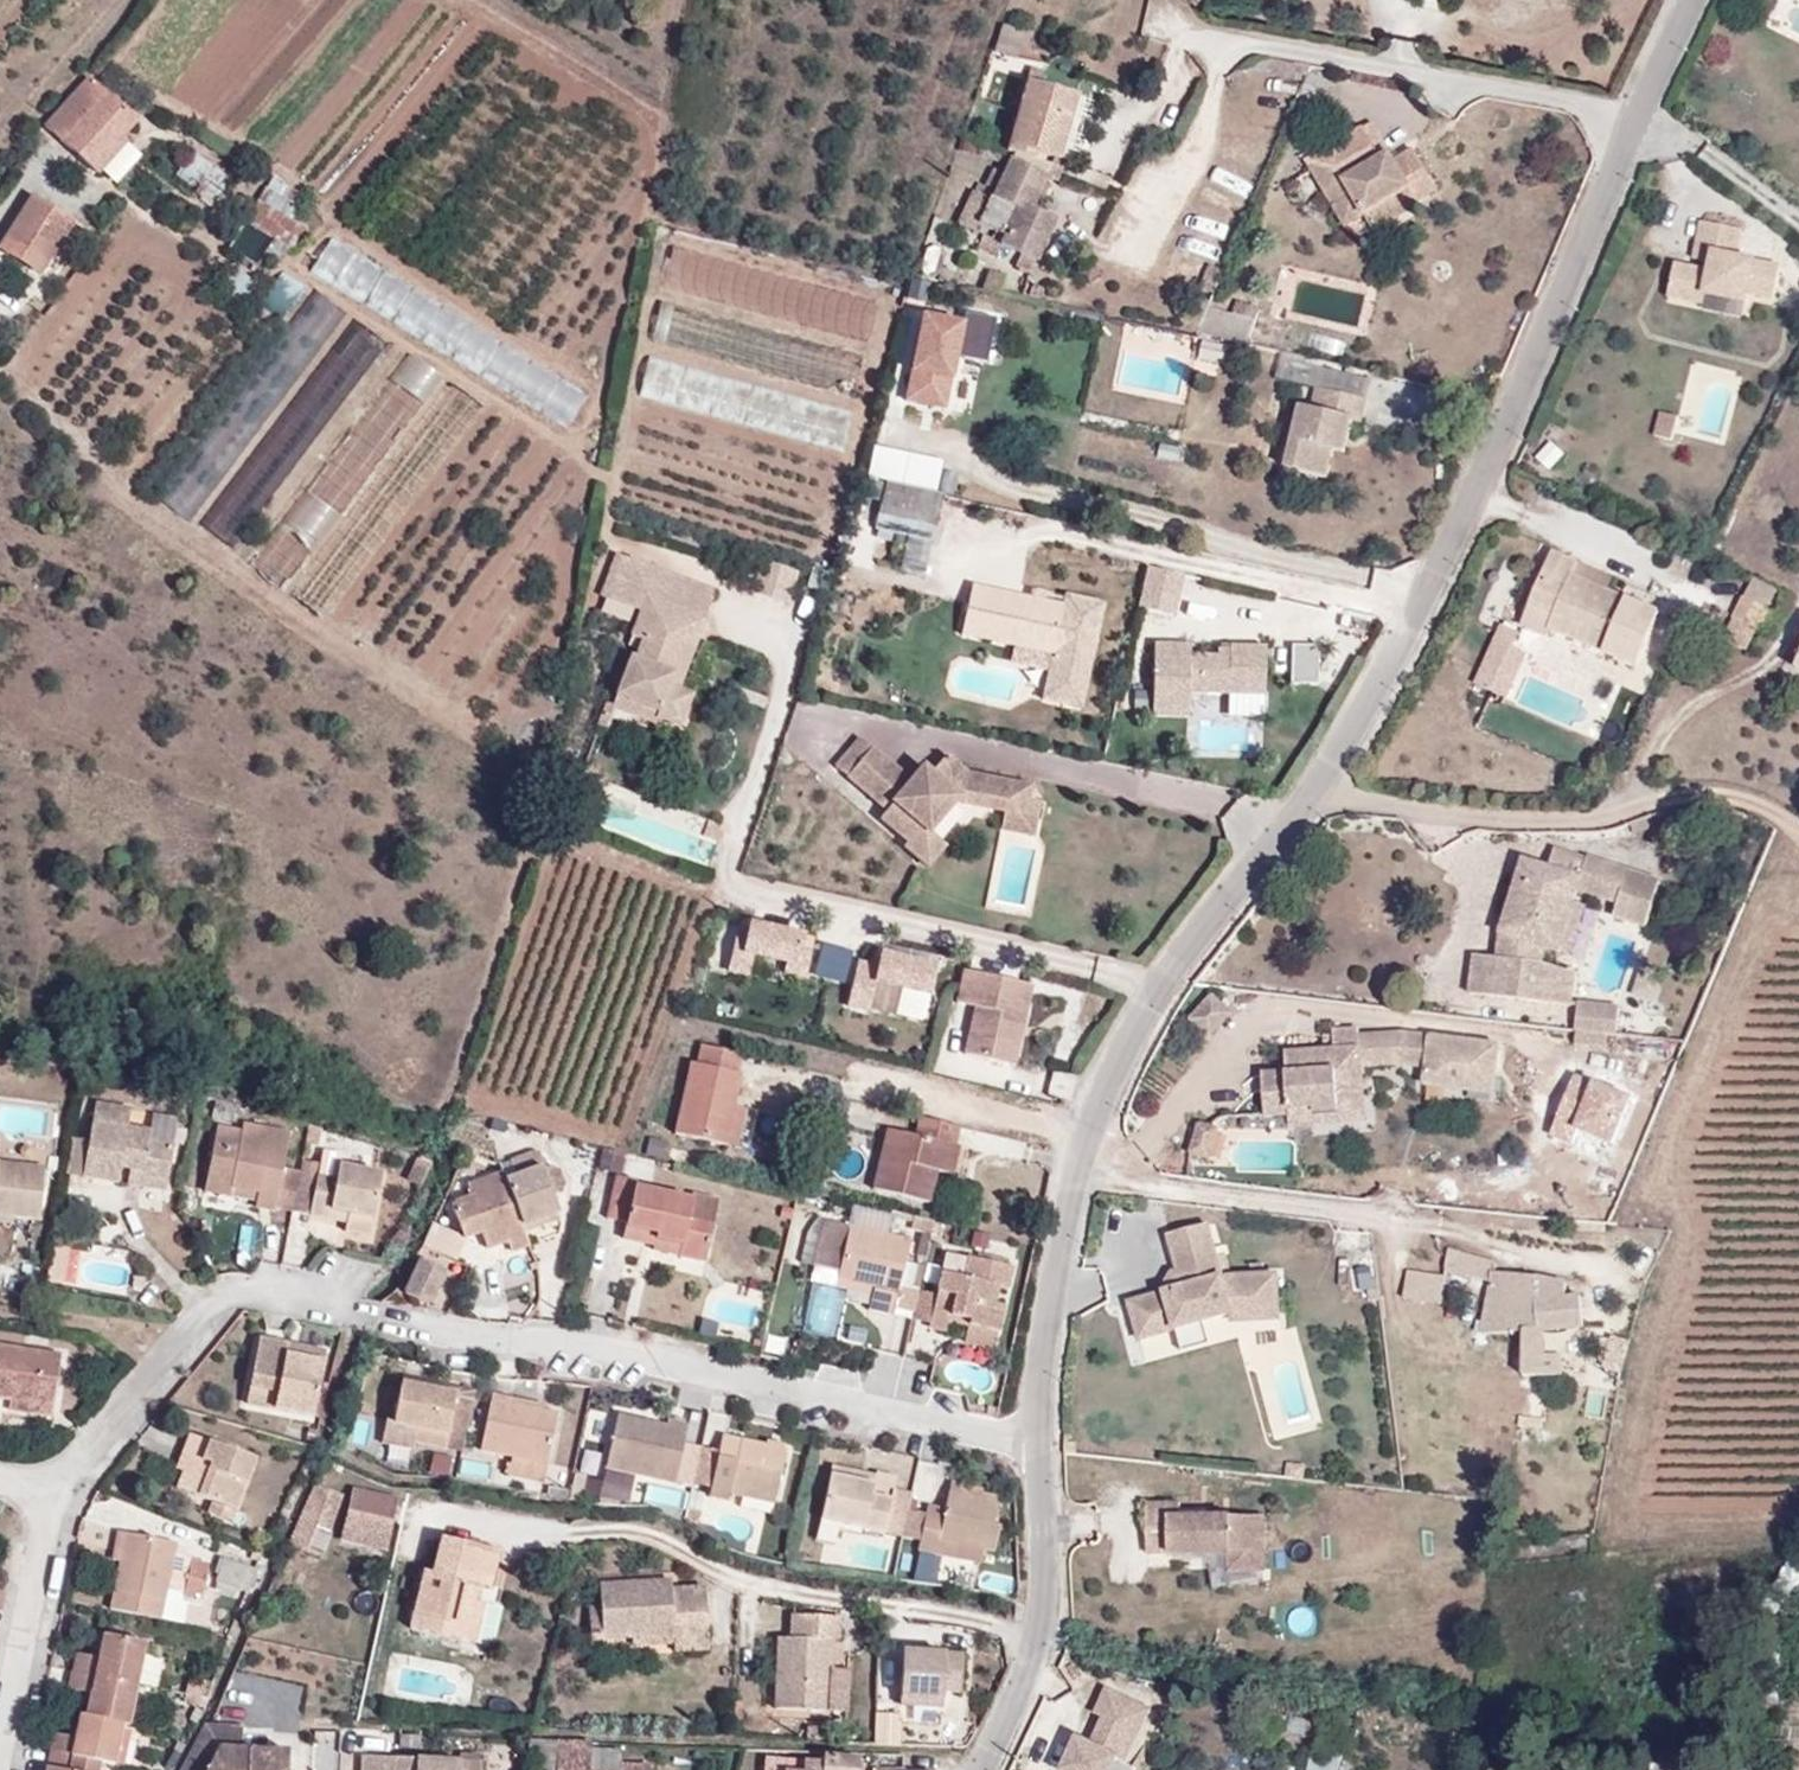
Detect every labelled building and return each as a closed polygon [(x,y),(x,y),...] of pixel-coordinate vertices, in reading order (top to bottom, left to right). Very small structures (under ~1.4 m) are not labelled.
[(1024,150),(1059,160),(1077,95),(1041,85),(1044,72),(1030,69),(1006,152),(1013,154),(1023,157),(1024,150)] [(137,121),(89,79),(46,127),(99,174),(126,142),(122,139),(137,121)] [(1077,95),(1059,160),(1067,162),(1072,164),(1091,99),(1077,95)] [(1372,124),(1363,128),(1382,159),(1390,153),(1372,124)] [(1382,159),(1363,128),(1307,161),(1346,226),(1366,214),(1410,189),(1419,202),(1437,191),(1415,151),(1394,162),(1390,153),(1382,159)] [(1023,157),(1013,154),(993,196),(992,196),(979,223),(1006,234),(1001,246),(1040,264),(1061,220),(1037,209),(1052,176),(1059,179),(1067,162),(1059,160),(1024,150),(1023,157)] [(217,196),(229,179),(192,152),(180,169),(217,196)] [(275,237),(265,254),(281,264),(303,228),(290,220),(304,197),(273,178),(244,219),(246,220),(275,237)] [(1410,189),(1366,214),(1376,230),(1420,204),(1419,202),(1410,189)] [(33,195),(0,246),(0,247),(41,274),(75,222),(33,195)] [(1709,271),(1675,264),(1668,296),(1704,304),(1706,295),(1746,303),(1748,295),(1773,299),(1781,267),(1737,257),(1743,230),(1702,222),(1694,258),(1711,262),(1709,271)] [(372,297),(387,260),(331,238),(316,274),(372,297)] [(1212,307),(1202,333),(1248,344),(1260,309),(1238,302),(1234,314),(1212,307)] [(905,399),(948,407),(958,354),(989,360),(997,319),(922,305),(905,399)] [(1227,364),(1229,347),(1204,343),(1201,359),(1227,364)] [(1367,400),(1316,388),(1311,409),(1299,406),(1284,471),(1329,481),(1335,452),(1347,455),(1356,419),(1363,421),(1367,400)] [(1656,437),(1673,442),(1680,419),(1663,414),(1656,437)] [(886,482),(884,488),(942,500),(943,495),(886,482)] [(942,500),(884,488),(874,529),(932,542),(942,500)] [(258,563),(283,582),(310,546),(285,527),(258,563)] [(1573,577),(1579,563),(1553,551),(1522,626),(1548,637),(1550,631),(1639,667),(1660,614),(1608,592),(1573,577)] [(617,553),(600,597),(613,602),(630,559),(617,553)] [(669,574),(630,559),(613,602),(641,613),(647,597),(658,602),(669,574)] [(1613,579),(1579,563),(1573,577),(1608,592),(1613,579)] [(1147,567),(1138,608),(1173,616),(1182,575),(1147,567)] [(715,592),(669,574),(658,602),(704,619),(705,619),(715,592)] [(1064,605),(972,584),(961,635),(1054,655),(1049,674),(1090,683),(1107,604),(1066,595),(1064,605)] [(678,664),(687,667),(704,619),(658,602),(647,597),(641,613),(632,637),(643,641),(637,660),(632,658),(617,696),(659,711),(657,719),(680,727),(691,696),(678,691),(668,687),(678,664)] [(1763,634),(1774,612),(1745,597),(1733,619),(1763,634)] [(1294,681),(1319,681),(1319,643),(1294,643),(1294,681)] [(1190,644),(1154,644),(1154,717),(1189,717),(1189,693),(1264,693),(1265,645),(1229,645),(1229,649),(1217,649),(1217,655),(1190,655),(1190,644)] [(1515,644),(1491,693),(1507,700),(1530,651),(1515,644)] [(678,691),(687,667),(678,664),(668,687),(678,691)] [(1090,683),(1049,674),(1044,700),(1085,709),(1090,683)] [(1153,710),(1153,693),(1135,692),(1135,710),(1153,710)] [(1192,753),(1266,753),(1266,716),(1228,715),(1228,694),(1192,694),(1192,753)] [(659,711),(617,696),(613,707),(655,723),(657,719),(659,711)] [(861,736),(836,766),(889,812),(882,821),(933,865),(949,846),(933,833),(957,805),(1006,814),(1039,821),(1042,803),(1032,801),(1035,786),(970,773),(949,755),(933,774),(926,769),(914,783),(861,736)] [(1039,821),(1006,814),(1002,831),(1036,838),(1039,821)] [(1574,873),(1578,860),(1555,851),(1549,870),(1580,881),(1582,875),(1574,873)] [(1660,885),(1578,860),(1574,873),(1582,875),(1580,881),(1549,870),(1543,887),(1519,880),(1506,919),(1517,921),(1519,939),(1516,939),(1514,961),(1499,959),(1476,956),(1471,995),(1570,1006),(1573,975),(1542,964),(1543,947),(1557,951),(1577,889),(1619,902),(1614,916),(1646,927),(1660,885)] [(1543,887),(1549,870),(1525,862),(1519,880),(1543,887)] [(731,968),(752,973),(756,958),(809,972),(818,935),(744,916),(731,968)] [(1501,932),(1499,959),(1514,961),(1516,939),(1519,939),(1517,921),(1506,919),(1501,932)] [(847,980),(854,949),(825,942),(818,973),(847,980)] [(859,949),(851,1008),(928,1019),(936,960),(859,949)] [(756,973),(784,973),(784,960),(756,960),(756,973)] [(976,1008),(965,1055),(1005,1064),(1014,1022),(1024,1024),(1032,987),(965,972),(957,1004),(976,1008)] [(1210,998),(1186,1021),(1204,1040),(1228,1016),(1210,998)] [(1578,1005),(1575,1031),(1577,1031),(1617,1036),(1620,1010),(1578,1005)] [(1014,1022),(1005,1064),(1015,1066),(1024,1024),(1014,1022)] [(1637,1051),(1644,1039),(1617,1036),(1577,1031),(1576,1040),(1637,1051)] [(1359,1039),(1362,1039),(1361,1032),(1335,1033),(1335,1035),(1326,1036),(1328,1052),(1286,1055),(1286,1075),(1262,1075),(1264,1116),(1290,1113),(1290,1125),(1332,1124),(1332,1115),(1339,1115),(1339,1106),(1363,1105),(1361,1066),(1359,1039)] [(1403,1064),(1405,1036),(1362,1039),(1359,1039),(1361,1066),(1403,1064)] [(1499,1048),(1405,1036),(1403,1064),(1427,1068),(1425,1085),(1470,1091),(1472,1078),(1495,1080),(1499,1048)] [(729,1093),(735,1094),(739,1074),(738,1074),(742,1054),(703,1045),(699,1065),(691,1063),(674,1134),(726,1146),(735,1107),(733,1106),(726,1105),(729,1093)] [(1494,1094),(1495,1080),(1472,1078),(1470,1091),(1494,1094)] [(733,1106),(735,1094),(729,1093),(726,1105),(733,1106)] [(129,1168),(169,1176),(173,1146),(149,1141),(150,1131),(127,1127),(131,1109),(95,1102),(82,1177),(118,1183),(120,1167),(129,1168)] [(1332,1115),(1332,1124),(1364,1123),(1363,1105),(1339,1106),(1339,1115),(1332,1115)] [(735,1107),(726,1146),(734,1148),(744,1108),(735,1107)] [(916,1137),(887,1129),(873,1190),(928,1203),(936,1171),(953,1175),(960,1147),(955,1146),(959,1126),(920,1118),(916,1137)] [(257,1192),(256,1201),(255,1207),(274,1211),(289,1135),(244,1125),(241,1133),(217,1128),(204,1191),(229,1196),(230,1196),(232,1188),(257,1192)] [(1216,1132),(1198,1127),(1190,1155),(1207,1162),(1216,1132)] [(337,1175),(339,1165),(340,1158),(321,1154),(320,1161),(318,1170),(337,1175)] [(320,1161),(307,1159),(298,1201),(311,1204),(309,1216),(326,1219),(329,1209),(373,1219),(382,1175),(339,1165),(337,1175),(318,1170),(320,1161)] [(541,1166),(505,1180),(522,1226),(557,1213),(558,1212),(550,1192),(564,1187),(555,1161),(541,1166)] [(0,1163),(0,1215),(13,1217),(38,1220),(45,1167),(0,1163)] [(167,1191),(169,1176),(129,1168),(127,1184),(167,1191)] [(505,1180),(502,1172),(466,1185),(471,1195),(451,1203),(464,1239),(481,1232),(488,1249),(509,1241),(512,1252),(529,1246),(525,1233),(522,1226),(505,1180)] [(637,1182),(616,1177),(606,1219),(625,1223),(622,1238),(641,1242),(643,1230),(656,1234),(655,1239),(681,1244),(678,1256),(704,1262),(712,1224),(718,1199),(694,1193),(693,1199),(636,1187),(637,1182)] [(230,1196),(256,1201),(257,1192),(232,1188),(230,1196)] [(369,1240),(373,1219),(329,1209),(326,1219),(350,1225),(348,1236),(369,1240)] [(522,1226),(525,1233),(560,1220),(557,1213),(522,1226)] [(13,1217),(0,1215),(0,1222),(13,1224),(13,1217)] [(849,1227),(825,1221),(814,1267),(839,1273),(838,1278),(873,1287),(874,1287),(872,1295),(868,1310),(893,1316),(910,1241),(849,1227)] [(1141,1344),(1233,1320),(1234,1325),(1282,1322),(1282,1275),(1226,1276),(1213,1225),(1169,1236),(1182,1289),(1130,1302),(1141,1344)] [(643,1230),(641,1242),(653,1244),(652,1249),(678,1256),(681,1244),(655,1239),(656,1234),(643,1230)] [(1492,1283),(1494,1274),(1494,1263),(1450,1252),(1444,1270),(1441,1270),(1439,1277),(1444,1278),(1448,1279),(1448,1271),(1492,1283)] [(940,1274),(935,1295),(931,1317),(929,1326),(948,1331),(951,1323),(953,1316),(969,1320),(968,1325),(997,1332),(1002,1306),(991,1303),(995,1287),(1007,1289),(1011,1267),(968,1258),(964,1278),(940,1274)] [(444,1271),(419,1261),(404,1294),(429,1304),(444,1271)] [(1444,1278),(1439,1277),(1407,1271),(1402,1300),(1442,1306),(1444,1278)] [(1508,1277),(1494,1274),(1492,1283),(1508,1286),(1509,1277),(1508,1277)] [(1508,1286),(1492,1283),(1482,1336),(1524,1332),(1524,1378),(1574,1378),(1572,1357),(1542,1357),(1541,1333),(1581,1329),(1581,1299),(1566,1301),(1565,1287),(1533,1279),(1509,1277),(1508,1286)] [(838,1278),(837,1278),(836,1287),(872,1295),(873,1287),(838,1278)] [(935,1295),(919,1292),(914,1313),(931,1317),(935,1295)] [(953,1316),(951,1323),(968,1327),(968,1325),(969,1320),(953,1316)] [(994,1343),(997,1332),(968,1325),(968,1327),(966,1336),(994,1343)] [(277,1395),(273,1410),(312,1419),(325,1354),(259,1338),(248,1389),(277,1395)] [(54,1407),(61,1356),(0,1347),(0,1399),(10,1400),(54,1407)] [(403,1376),(401,1383),(456,1395),(458,1388),(403,1376)] [(401,1383),(394,1415),(393,1423),(415,1428),(412,1442),(444,1449),(456,1395),(401,1383)] [(246,1404),(273,1410),(277,1395),(248,1389),(246,1404)] [(510,1405),(511,1399),(492,1395),(480,1450),(548,1465),(559,1414),(545,1411),(510,1405)] [(547,1406),(511,1399),(510,1405),(545,1411),(547,1406)] [(51,1416),(54,1407),(10,1400),(9,1410),(51,1416)] [(619,1410),(617,1415),(654,1424),(654,1418),(619,1410)] [(393,1423),(394,1415),(382,1413),(376,1435),(412,1442),(415,1428),(393,1423)] [(654,1424),(617,1415),(604,1468),(676,1484),(689,1425),(669,1421),(668,1428),(654,1424)] [(191,1434),(182,1454),(189,1456),(183,1472),(177,1488),(211,1501),(235,1511),(255,1460),(191,1434)] [(787,1450),(723,1436),(719,1452),(713,1482),(711,1488),(708,1500),(728,1505),(730,1494),(731,1485),(777,1495),(787,1450)] [(694,1484),(711,1488),(713,1482),(719,1452),(702,1448),(694,1484)] [(189,1456),(182,1454),(176,1470),(183,1472),(189,1456)] [(832,1468),(830,1477),(873,1486),(875,1477),(832,1468)] [(884,1534),(895,1488),(897,1478),(876,1473),(875,1477),(873,1486),(830,1477),(821,1520),(884,1534)] [(951,1483),(949,1491),(982,1499),(984,1491),(951,1483)] [(342,1495),(315,1484),(289,1545),(320,1556),(342,1495)] [(777,1495),(731,1485),(730,1494),(775,1504),(777,1495)] [(348,1509),(393,1520),(399,1499),(353,1488),(348,1509)] [(884,1534),(902,1538),(902,1537),(909,1512),(913,1493),(895,1488),(884,1534)] [(927,1515),(921,1541),(919,1550),(936,1554),(939,1540),(984,1551),(995,1553),(1000,1527),(994,1525),(999,1503),(982,1499),(949,1491),(945,1511),(928,1507),(927,1515)] [(231,1523),(235,1511),(211,1501),(206,1514),(231,1523)] [(1231,1534),(1231,1517),(1205,1518),(1205,1522),(1190,1522),(1191,1518),(1181,1518),(1181,1504),(1147,1504),(1147,1555),(1229,1553),(1229,1572),(1265,1572),(1264,1533),(1231,1534)] [(387,1545),(393,1520),(348,1509),(342,1533),(387,1545)] [(927,1515),(909,1512),(902,1537),(921,1541),(927,1515)] [(1264,1518),(1231,1517),(1231,1534),(1264,1533),(1264,1518)] [(119,1563),(125,1534),(117,1532),(111,1562),(119,1563)] [(176,1544),(125,1534),(119,1563),(110,1610),(161,1620),(176,1544)] [(490,1589),(499,1552),(441,1538),(434,1573),(424,1572),(411,1628),(470,1643),(481,1603),(474,1601),(478,1586),(490,1589)] [(939,1540),(936,1554),(981,1564),(984,1551),(939,1540)] [(909,1566),(913,1548),(903,1547),(900,1564),(909,1566)] [(248,1566),(223,1559),(216,1583),(241,1589),(248,1566)] [(202,1595),(208,1566),(208,1563),(190,1560),(183,1596),(201,1600),(202,1595)] [(215,1567),(208,1566),(202,1595),(210,1597),(215,1567)] [(600,1585),(601,1605),(603,1634),(646,1632),(647,1637),(674,1636),(674,1631),(708,1630),(705,1588),(671,1589),(671,1581),(600,1585)] [(504,1608),(481,1603),(471,1643),(494,1649),(504,1608)] [(603,1634),(601,1605),(589,1606),(591,1640),(633,1638),(633,1647),(674,1644),(675,1652),(709,1649),(708,1630),(674,1631),(674,1636),(647,1637),(646,1632),(603,1634)] [(775,1711),(825,1712),(826,1669),(831,1669),(832,1640),(839,1641),(840,1617),(792,1615),(792,1639),(778,1639),(775,1711)] [(97,1659),(102,1636),(93,1633),(88,1657),(97,1659)] [(72,1672),(137,1685),(145,1644),(102,1636),(97,1659),(88,1657),(75,1655),(72,1672)] [(957,1662),(898,1658),(894,1710),(936,1712),(937,1697),(955,1698),(957,1662)] [(826,1669),(825,1712),(848,1713),(850,1670),(831,1669),(826,1669)] [(123,1725),(129,1726),(137,1685),(72,1672),(68,1690),(84,1694),(90,1696),(86,1717),(123,1725)] [(1067,1769),(1115,1769),(1120,1759),(1129,1763),(1153,1710),(1110,1691),(1099,1715),(1107,1719),(1095,1746),(1081,1739),(1067,1769)] [(90,1696),(84,1694),(80,1716),(86,1717),(90,1696)] [(1316,1723),(1271,1712),(1267,1730),(1313,1739),(1316,1723)] [(100,1762),(114,1765),(123,1725),(86,1717),(80,1716),(75,1738),(53,1735),(50,1753),(100,1762)] [(202,1726),(187,1756),(208,1766),(206,1769),(286,1769),(287,1762),(286,1760),(286,1759),(285,1757),(284,1755),(283,1754),(281,1753),(279,1752),(277,1752),(241,1750),(242,1727),(202,1726)] [(558,1739),(556,1769),(590,1769),(591,1741),(558,1739)] [(1312,1748),(1308,1769),(1339,1769),(1343,1756),(1312,1748)] [(46,1769),(98,1769),(100,1762),(50,1753),(46,1769)] [(480,1764),(362,1756),(361,1769),(480,1769),(480,1764)] [(859,1760),(822,1758),(822,1763),(821,1769),(858,1769),(859,1760)] [(784,1760),(784,1769),(821,1769),(822,1763),(784,1760)] [(1686,1766),(1646,1762),(1645,1769),(1686,1769),(1686,1766)]
